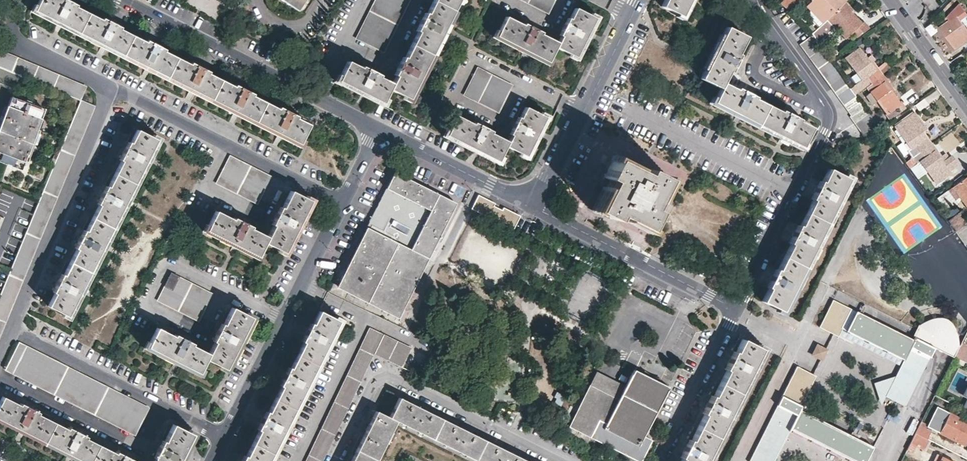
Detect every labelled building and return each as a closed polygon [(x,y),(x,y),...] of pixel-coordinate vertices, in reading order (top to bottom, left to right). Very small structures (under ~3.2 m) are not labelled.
[(308,124),(296,118),(297,116),(287,111),(278,106),(277,108),(252,95),(252,93),(243,89),(234,84),(233,86),(208,73),(208,71),(200,67),(190,62),(189,63),(163,51),(164,48),(155,44),(145,39),(145,41),(120,29),(121,27),(111,22),(102,17),(100,20),(75,7),(76,5),(67,0),(40,0),(34,10),(299,143),(308,124)] [(306,0),(282,0),(298,11),(306,0)] [(427,14),(425,14),(416,32),(418,33),(405,58),(403,57),(393,76),(395,77),(392,84),(379,78),(381,75),(363,66),(361,69),(347,61),(338,82),(363,94),(383,104),(389,91),(408,100),(421,73),(443,29),(458,0),(434,0),(427,14)] [(409,0),(375,0),(356,38),(383,51),(409,0)] [(555,0),(523,0),(548,13),(555,0)] [(660,6),(680,16),(688,0),(663,0),(660,6)] [(781,2),(790,10),(798,0),(782,0),(781,2)] [(824,24),(827,21),(830,18),(844,3),(847,1),(846,0),(813,0),(811,2),(811,3),(807,8),(824,24)] [(844,3),(830,18),(836,26),(834,27),(846,39),(852,34),(857,39),(868,29),(862,22),(860,24),(849,12),(851,11),(844,3)] [(575,56),(595,17),(575,7),(570,18),(568,18),(559,35),(561,36),(558,42),(542,34),(543,31),(525,23),(524,25),(506,16),(496,36),(548,62),(556,47),(575,56)] [(966,40),(966,28),(957,14),(940,27),(955,48),(966,40)] [(830,18),(827,21),(834,27),(836,26),(830,18)] [(737,53),(746,35),(726,26),(700,79),(718,89),(712,103),(800,147),(811,127),(798,120),(799,118),(789,113),(781,110),(780,111),(754,98),(755,96),(746,92),(736,87),(735,89),(722,83),(728,72),(730,73),(736,63),(740,54),(737,53)] [(821,27),(813,35),(817,42),(827,33),(821,27)] [(867,141),(881,130),(880,128),(870,114),(855,94),(851,89),(831,60),(817,42),(813,35),(801,44),(852,116),(851,117),(867,141)] [(870,83),(881,75),(871,61),(870,62),(860,49),(844,61),(859,83),(860,82),(863,85),(866,82),(868,84),(870,83)] [(23,77),(81,101),(86,88),(0,51),(0,67),(23,77)] [(23,77),(0,67),(0,83),(18,90),(23,77)] [(498,112),(512,85),(477,68),(464,95),(498,112)] [(890,89),(890,88),(881,75),(870,83),(870,84),(866,88),(870,93),(869,94),(875,101),(885,115),(889,121),(904,109),(890,89)] [(860,82),(859,83),(851,89),(855,94),(868,84),(866,82),(863,85),(860,82)] [(875,101),(869,94),(865,98),(870,105),(875,101)] [(44,110),(12,97),(0,128),(0,161),(21,169),(27,154),(28,154),(44,110)] [(81,101),(39,199),(39,200),(35,210),(33,214),(22,242),(0,294),(0,334),(94,107),(81,101)] [(538,130),(545,116),(526,106),(520,117),(518,116),(509,134),(511,135),(508,141),(492,133),(493,131),(474,122),(473,124),(456,115),(446,135),(475,150),(498,162),(506,146),(525,156),(538,130)] [(873,112),(870,114),(880,128),(884,124),(880,119),(879,120),(873,112)] [(921,150),(931,143),(921,130),(924,128),(914,113),(895,128),(910,148),(907,151),(911,157),(913,156),(921,150)] [(68,317),(157,139),(137,129),(130,142),(128,141),(124,148),(118,160),(120,161),(108,186),(106,185),(102,193),(97,203),(98,205),(86,230),(84,229),(79,238),(74,248),(77,249),(64,275),(61,274),(57,283),(51,292),(54,294),(48,306),(68,317)] [(911,157),(904,163),(908,167),(916,161),(917,163),(920,161),(935,183),(950,173),(949,171),(958,164),(952,155),(942,162),(939,158),(941,157),(931,143),(921,150),(913,156),(911,157)] [(269,178),(270,176),(230,155),(216,183),(256,203),(269,178)] [(653,202),(665,177),(646,168),(644,173),(614,158),(610,165),(601,184),(605,186),(594,210),(603,215),(612,220),(615,214),(645,229),(657,205),(653,202)] [(781,311),(847,179),(827,169),(821,181),(819,181),(815,188),(810,199),(812,200),(799,226),(797,225),(792,234),(787,243),(789,244),(777,270),(775,269),(770,278),(765,287),(767,289),(761,301),(781,311)] [(436,240),(454,203),(395,174),(388,188),(373,218),(370,223),(368,227),(338,287),(398,316),(427,256),(430,252),(432,247),(436,240)] [(955,184),(961,193),(958,195),(966,207),(966,175),(955,184)] [(952,186),(958,195),(961,193),(955,184),(952,186)] [(291,190),(282,208),(279,206),(270,225),(272,226),(267,237),(251,229),(252,227),(233,217),(232,219),(216,211),(204,233),(255,259),(264,243),(284,253),(311,200),(291,190)] [(495,204),(478,195),(471,209),(513,230),(520,216),(503,208),(502,211),(497,209),(493,207),(495,204)] [(22,242),(33,214),(22,209),(11,237),(22,242)] [(945,219),(954,231),(966,222),(958,210),(945,219)] [(11,268),(0,264),(0,294),(11,268)] [(728,278),(732,271),(719,265),(716,272),(728,278)] [(198,322),(212,294),(171,273),(158,300),(198,322)] [(941,379),(952,357),(952,356),(958,345),(955,344),(956,342),(956,339),(956,337),(956,335),(955,332),(954,330),(953,328),(952,326),(950,324),(948,322),(945,321),(942,320),(940,319),(937,319),(933,319),(930,320),(927,322),(924,324),(922,327),(916,338),(914,341),(854,310),(855,307),(839,299),(826,325),(845,335),(847,331),(904,360),(923,370),(941,379)] [(226,370),(252,318),(231,308),(223,324),(221,322),(212,341),(214,342),(208,353),(192,345),(193,343),(175,334),(173,336),(157,328),(147,346),(199,373),(205,359),(226,370)] [(338,321),(319,310),(312,324),(311,323),(306,332),(301,342),(303,343),(290,368),(288,367),(284,375),(279,386),(281,386),(268,412),(266,411),(261,420),(257,430),(259,430),(246,456),(244,455),(241,460),(268,460),(338,321)] [(401,367),(410,348),(370,328),(306,460),(323,460),(375,354),(401,367)] [(761,349),(742,339),(735,352),(734,352),(730,360),(724,370),(725,371),(713,396),(711,395),(707,404),(702,414),(703,415),(691,440),(689,439),(685,447),(680,458),(681,459),(680,460),(705,460),(761,349)] [(821,342),(816,352),(827,357),(832,347),(821,342)] [(966,363),(966,362),(966,346),(960,342),(958,345),(952,356),(961,361),(966,363)] [(149,409),(19,344),(7,370),(135,435),(149,409)] [(948,364),(956,368),(957,369),(961,361),(952,356),(952,357),(948,364)] [(422,372),(426,364),(416,359),(412,368),(422,372)] [(923,370),(904,360),(895,378),(892,385),(911,394),(923,370)] [(952,391),(966,363),(961,361),(957,369),(956,368),(949,382),(946,388),(952,391)] [(791,429),(853,460),(865,460),(872,446),(800,410),(807,397),(805,396),(817,372),(798,363),(748,460),(775,460),(791,429)] [(941,379),(949,382),(956,368),(948,364),(941,379)] [(624,386),(596,371),(589,385),(575,412),(571,410),(564,423),(638,460),(640,460),(650,441),(643,436),(667,389),(632,371),(624,386)] [(876,384),(882,404),(887,395),(892,385),(895,378),(876,384)] [(911,394),(892,385),(887,395),(906,450),(918,425),(911,394)] [(946,401),(933,395),(931,400),(943,406),(946,401)] [(134,460),(116,450),(114,452),(86,438),(87,436),(67,426),(66,428),(36,413),(37,411),(19,402),(18,404),(2,396),(0,399),(0,420),(22,431),(70,455),(83,460),(134,460)] [(497,445),(449,422),(412,404),(399,397),(389,418),(376,411),(368,427),(351,460),(376,460),(396,421),(477,460),(528,460),(497,445)] [(943,406),(931,400),(928,404),(941,411),(943,406)] [(948,411),(947,413),(944,411),(936,429),(939,431),(938,432),(960,443),(966,433),(966,420),(948,411)] [(932,427),(920,421),(918,425),(930,431),(932,427)] [(173,424),(164,440),(163,439),(153,458),(155,459),(154,460),(179,460),(180,460),(193,434),(173,424)] [(915,432),(927,438),(930,431),(918,425),(915,432)] [(928,439),(927,438),(915,432),(906,450),(911,452),(915,446),(922,449),(928,439)]
